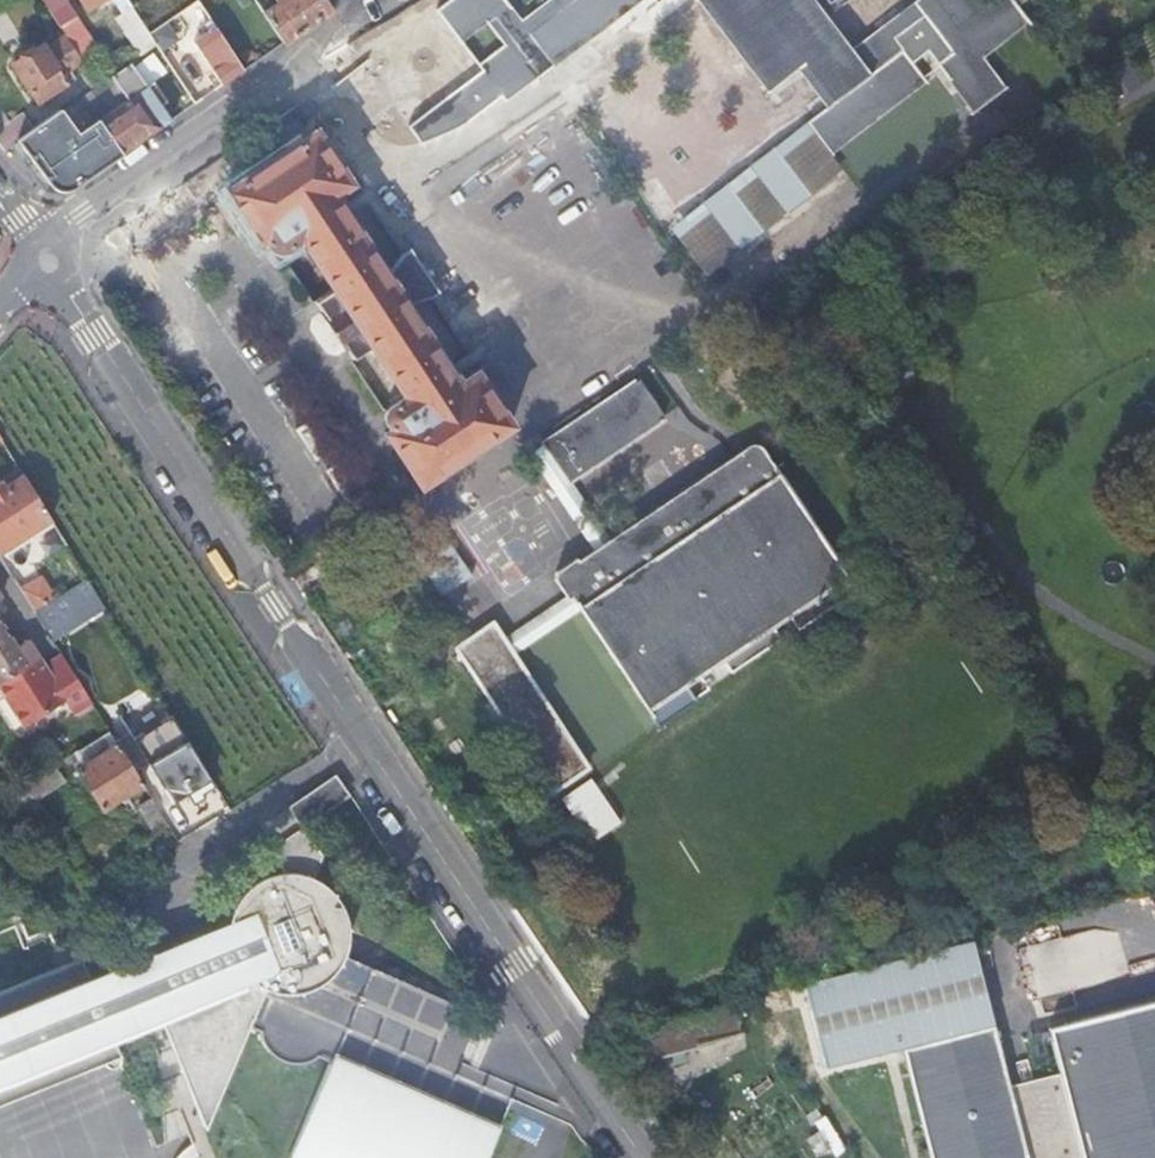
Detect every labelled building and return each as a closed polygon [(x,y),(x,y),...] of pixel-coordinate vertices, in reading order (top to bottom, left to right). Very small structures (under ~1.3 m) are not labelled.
[(60,30),(76,19),(64,0),(40,0),(60,30)] [(87,12),(106,0),(80,0),(87,12)] [(156,47),(125,0),(116,0),(114,1),(131,29),(124,33),(140,58),(156,47)] [(277,3),(262,14),(282,44),(309,24),(330,8),(325,0),(275,0),(277,3)] [(341,0),(325,0),(330,8),(341,0)] [(523,12),(514,0),(437,0),(432,4),(460,42),(485,24),(495,38),(470,57),(476,65),(401,120),(420,146),(435,136),(504,86),(508,92),(637,0),(540,0),(523,12)] [(1028,20),(1013,0),(989,0),(987,1),(986,0),(915,0),(851,48),(816,0),(697,0),(765,90),(762,92),(763,94),(797,68),(826,106),(805,121),(807,124),(832,156),(832,155),(830,153),(924,82),(927,85),(928,84),(912,63),(927,52),(972,111),(969,113),(970,114),(1008,85),(1007,84),(1005,86),(981,55),(1028,20)] [(243,70),(210,21),(204,25),(208,31),(199,36),(191,42),(207,66),(220,86),(238,74),(243,70)] [(196,31),(199,36),(208,31),(204,25),(196,31)] [(81,62),(64,37),(44,50),(42,46),(27,56),(12,66),(38,104),(67,85),(61,75),(81,62)] [(1125,97),(1143,87),(1128,57),(1109,67),(1125,97)] [(159,128),(169,122),(158,107),(163,104),(156,94),(150,85),(146,89),(129,64),(33,132),(18,142),(34,165),(49,186),(73,189),(159,128)] [(4,152),(18,142),(33,132),(22,115),(0,130),(0,146),(4,152)] [(832,156),(807,124),(670,228),(708,279),(848,176),(832,156)] [(336,195),(351,185),(315,132),(312,134),(225,191),(260,244),(266,241),(269,246),(273,252),(277,253),(282,253),(302,241),(334,290),(315,302),(322,312),(320,314),(333,333),(344,350),(346,349),(353,360),(372,348),(405,398),(388,408),(385,412),(383,419),(391,430),(385,434),(419,487),(513,426),(509,420),(477,372),(460,383),(406,302),(431,297),(440,292),(411,248),(403,254),(388,274),(336,195)] [(569,427),(543,444),(568,482),(594,465),(629,443),(665,420),(641,382),(605,404),(569,427)] [(568,482),(543,444),(529,453),(591,552),(604,543),(605,542),(568,482)] [(567,598),(575,610),(628,575),(677,542),(712,520),(778,476),(762,448),(760,446),(758,445),(756,444),(754,444),(752,444),(750,444),(748,445),(746,446),(689,486),(655,508),(605,542),(604,543),(591,552),(574,562),(572,559),(552,572),(550,580),(561,598),(563,601),(567,598)] [(53,520),(23,471),(0,485),(4,491),(0,493),(0,551),(53,520)] [(628,575),(575,610),(648,727),(701,693),(692,680),(716,665),(724,679),(776,646),(767,632),(784,622),(793,636),(852,598),(847,591),(778,476),(712,520),(677,542),(628,575)] [(67,543),(58,529),(48,535),(57,550),(67,543)] [(441,597),(471,580),(445,536),(415,554),(441,597)] [(88,577),(33,610),(41,623),(66,608),(74,622),(104,604),(88,577)] [(563,601),(561,598),(498,639),(507,654),(575,610),(567,598),(563,601)] [(92,704),(62,657),(55,661),(45,667),(28,641),(17,648),(12,639),(0,621),(0,689),(24,727),(65,702),(73,715),(92,704)] [(579,770),(507,654),(498,639),(488,622),(450,645),(541,793),(579,770)] [(123,797),(143,784),(109,732),(69,757),(103,810),(123,797)] [(192,791),(211,780),(187,741),(149,764),(173,803),(192,791)] [(289,804),(301,823),(349,792),(337,774),(289,804)] [(551,799),(579,842),(609,824),(580,780),(551,799)] [(154,834),(169,825),(153,800),(141,808),(142,815),(154,834)] [(280,858),(283,873),(294,873),(304,874),(313,878),(322,855),(314,842),(303,825),(272,845),(280,858)] [(300,1132),(288,1157),(487,1157),(502,1124),(498,1122),(497,1126),(473,1115),(474,1112),(471,1110),(469,1114),(446,1104),(447,1100),(444,1098),(442,1102),(418,1092),(420,1088),(419,1087),(436,1048),(455,1004),(344,955),(346,947),(348,937),(348,927),(346,916),(342,906),(337,897),(330,890),(322,883),(313,878),(304,874),(294,873),(283,873),(273,874),(263,878),(259,880),(254,883),(246,890),(239,898),(234,907),(230,917),(229,921),(206,929),(195,934),(87,974),(81,958),(55,968),(43,937),(26,943),(16,917),(0,924),(0,1102),(102,1061),(119,1055),(112,1036),(160,1017),(204,1128),(244,1039),(249,1026),(251,1027),(261,1031),(262,1037),(264,1042),(267,1048),(270,1052),(275,1056),(280,1059),(285,1062),(291,1063),(297,1063),(303,1062),(309,1060),(314,1057),(317,1055),(330,1061),(306,1118),(300,1132)] [(974,941),(805,985),(826,1068),(996,1024),(974,941)] [(992,1028),(901,1051),(920,1127),(927,1157),(1154,1157),(1154,1004),(1048,1030),(1059,1077),(1008,1090),(992,1028)] [(643,1030),(679,1085),(732,1061),(731,1057),(747,1049),(745,1029),(739,1029),(733,1008),(643,1030)] [(119,1055),(102,1061),(103,1062),(105,1065),(107,1067),(111,1067),(115,1067),(117,1065),(119,1063),(120,1059),(119,1056),(119,1055)]
